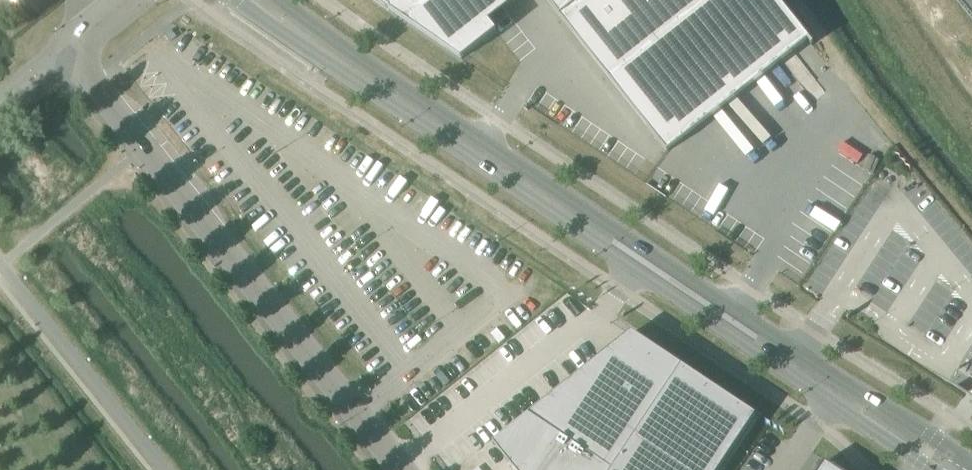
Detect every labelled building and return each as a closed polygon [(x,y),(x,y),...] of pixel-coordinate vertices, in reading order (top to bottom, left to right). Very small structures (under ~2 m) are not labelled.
[(378,1),(376,3),(389,11),(461,61),(497,33),(476,7),(484,0),(379,0),(378,1)] [(667,153),(668,152),(669,152),(808,42),(812,46),(813,45),(814,45),(778,0),(546,0),(598,65),(666,152),(667,153)] [(171,43),(177,39),(171,32),(165,36),(171,43)] [(756,415),(685,368),(631,332),(493,443),(514,469),(719,469),(756,415)]
